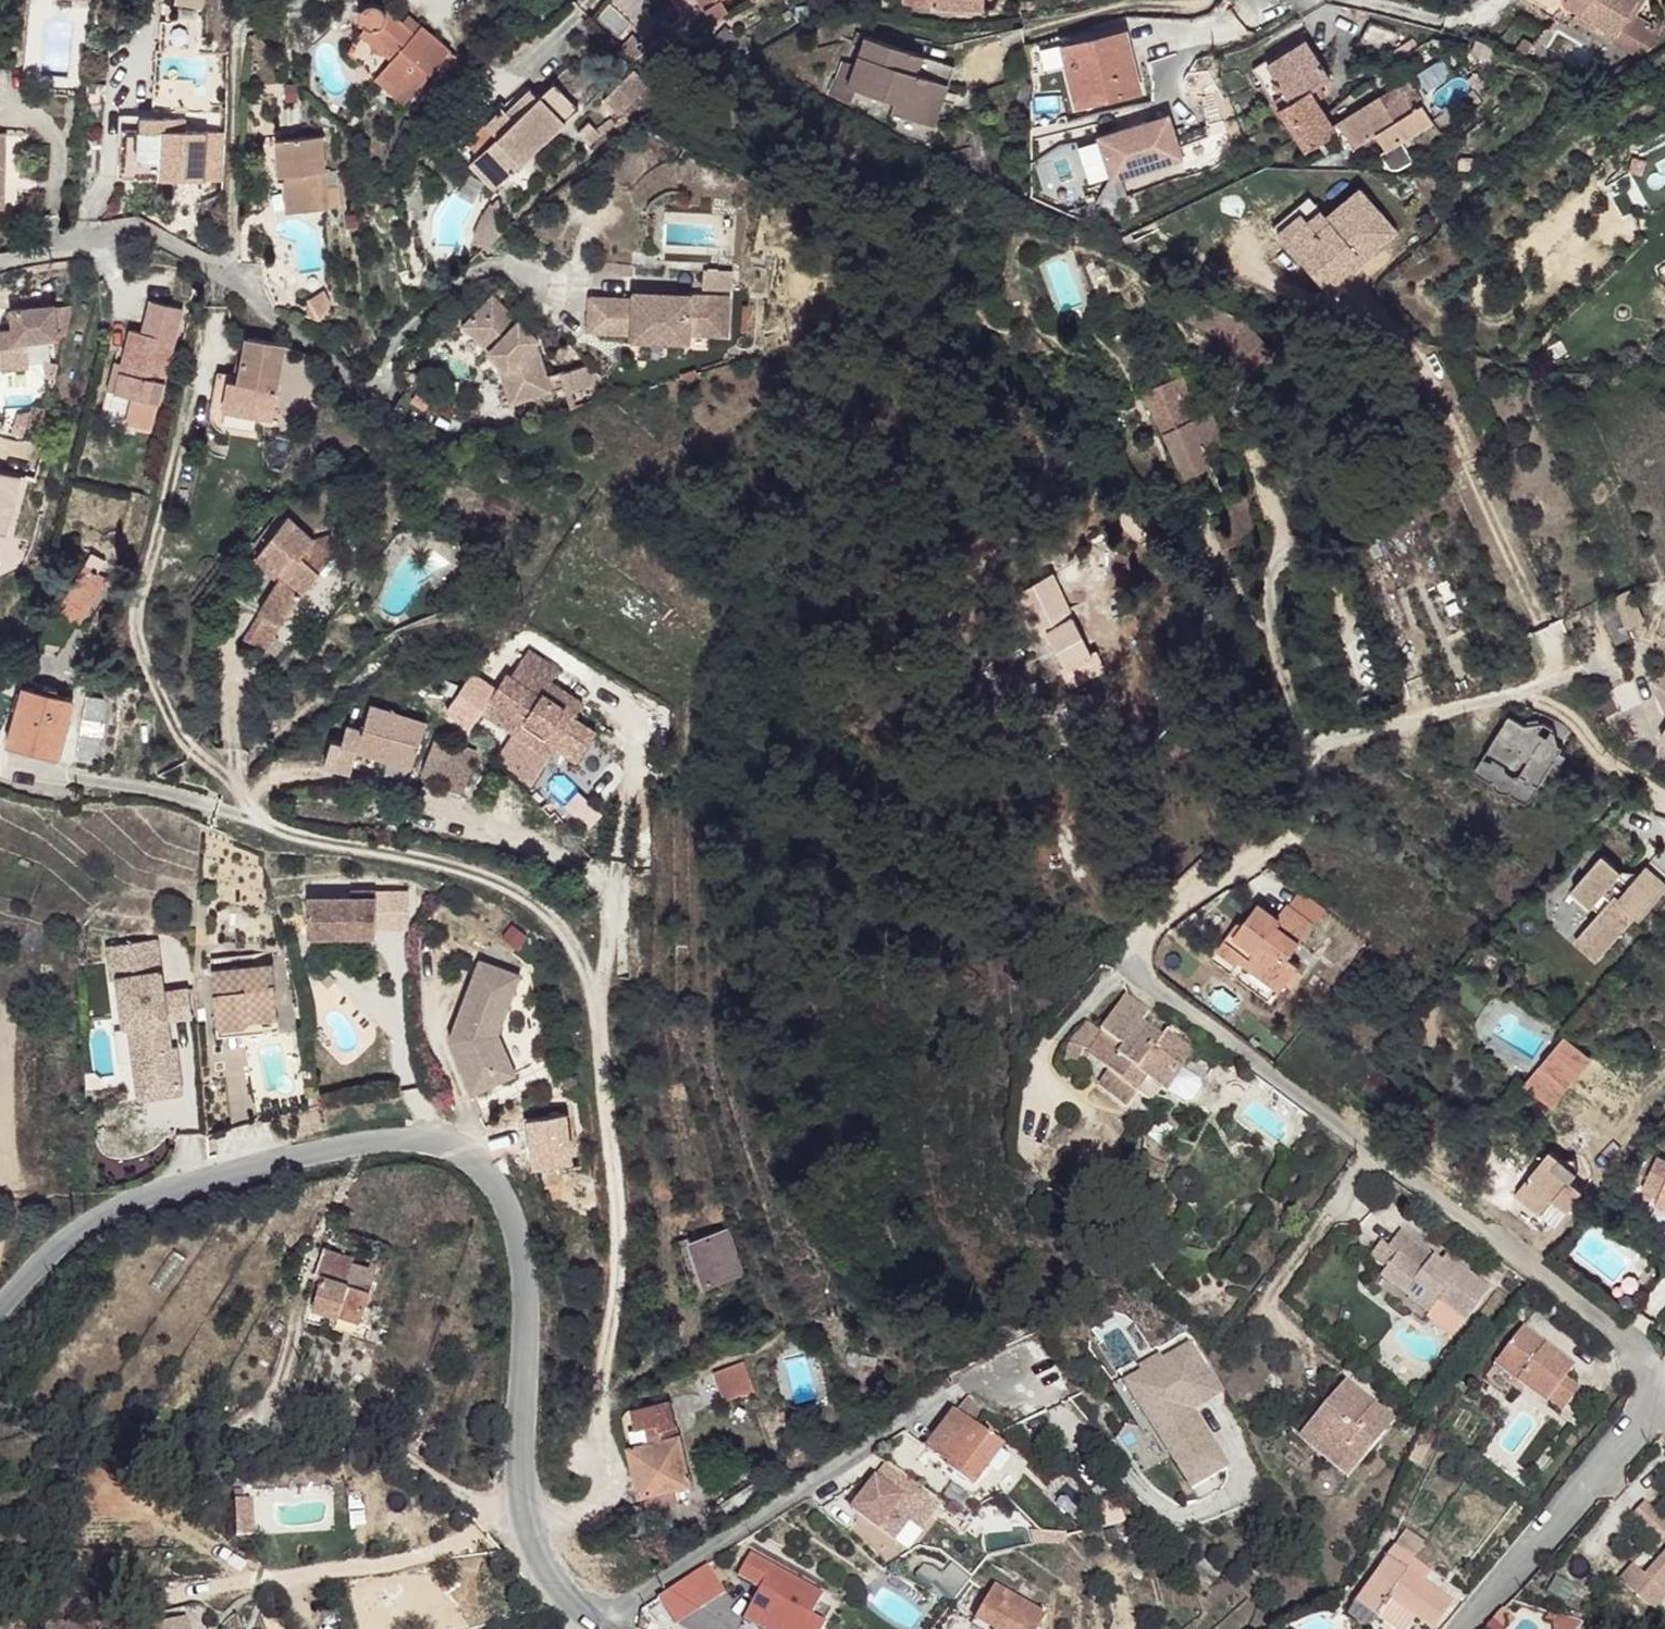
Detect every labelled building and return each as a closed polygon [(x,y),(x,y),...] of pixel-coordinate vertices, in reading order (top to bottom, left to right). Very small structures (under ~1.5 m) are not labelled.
[(742,9),(757,0),(736,0),(742,9)] [(959,0),(959,3),(1009,8),(1010,0),(955,0),(959,0)] [(1544,7),(1539,13),(1549,21),(1560,2),(1574,11),(1572,16),(1612,39),(1625,20),(1635,0),(1634,0),(1533,0),(1544,7)] [(1652,35),(1625,20),(1612,39),(1572,16),(1568,21),(1635,63),(1652,35)] [(387,76),(377,87),(409,110),(411,109),(420,117),(452,80),(442,72),(448,65),(415,38),(408,48),(382,26),(378,23),(375,21),(372,21),(369,21),(367,22),(364,24),(361,27),(360,29),(359,31),(360,34),(360,38),(361,41),(363,44),(394,66),(387,76)] [(1419,37),(1377,25),(1363,47),(1389,63),(1419,37)] [(1126,27),(1061,43),(1078,108),(1144,90),(1126,27)] [(1307,36),(1262,57),(1271,72),(1283,100),(1273,106),(1295,152),(1330,137),(1327,130),(1313,104),(1306,92),(1315,88),(1330,81),(1307,36)] [(858,41),(854,70),(870,73),(869,92),(896,97),(895,109),(929,113),(936,76),(904,70),(908,50),(858,41)] [(394,66),(363,44),(358,52),(387,76),(394,66)] [(950,60),(908,50),(904,70),(936,76),(929,113),(940,117),(950,60)] [(1252,63),(1260,79),(1271,72),(1262,57),(1252,63)] [(844,69),(844,86),(856,89),(869,92),(870,73),(854,70),(844,69)] [(648,90),(633,75),(605,102),(621,118),(648,90)] [(191,85),(158,81),(157,107),(188,110),(191,85)] [(555,83),(541,97),(565,124),(579,109),(555,83)] [(836,86),(834,102),(837,104),(854,106),(856,89),(844,86),(836,86)] [(409,110),(377,87),(372,92),(404,117),(409,110)] [(1315,88),(1306,92),(1313,104),(1320,100),(1315,88)] [(504,107),(470,141),(507,180),(565,124),(541,97),(535,91),(512,115),(504,107)] [(19,213),(21,136),(9,135),(9,109),(0,109),(0,212),(19,213)] [(1379,110),(1327,130),(1330,137),(1338,159),(1369,149),(1374,163),(1428,141),(1421,122),(1412,126),(1404,109),(1384,117),(1379,110)] [(1170,110),(1095,133),(1110,182),(1185,159),(1170,110)] [(187,115),(127,111),(122,171),(221,181),(225,132),(186,129),(187,115)] [(323,134),(284,140),(292,217),(333,213),(323,134)] [(280,217),(292,217),(284,140),(270,143),(280,217)] [(1325,211),(1311,194),(1273,224),(1328,291),(1402,232),(1361,182),(1325,211)] [(1128,195),(1107,204),(1114,223),(1136,214),(1128,195)] [(502,212),(485,227),(497,240),(515,225),(516,213),(502,212)] [(700,267),(700,290),(732,289),(731,267),(700,267)] [(491,301),(480,314),(485,319),(496,307),(491,301)] [(671,308),(624,307),(623,339),(667,340),(667,346),(725,350),(726,341),(727,304),(670,302),(671,308)] [(19,323),(6,323),(7,342),(22,343),(22,337),(64,337),(64,306),(20,304),(19,323)] [(764,308),(727,304),(726,341),(761,343),(764,308)] [(181,312),(152,305),(143,335),(131,334),(123,365),(115,395),(146,404),(159,406),(181,312)] [(480,314),(463,329),(500,363),(507,394),(539,384),(533,360),(527,355),(536,345),(496,307),(485,319),(480,314)] [(224,382),(224,397),(246,392),(251,421),(259,423),(269,422),(277,348),(237,343),(233,383),(224,382)] [(539,384),(507,394),(511,408),(550,398),(536,345),(527,355),(533,360),(539,384)] [(123,365),(116,363),(108,394),(115,395),(123,365)] [(1156,372),(1146,375),(1152,384),(1159,381),(1156,372)] [(1184,376),(1177,378),(1186,399),(1192,397),(1184,376)] [(1177,378),(1174,380),(1189,424),(1199,434),(1195,421),(1186,399),(1177,378)] [(1174,380),(1142,392),(1172,448),(1191,439),(1199,434),(1189,424),(1174,380)] [(246,392),(224,397),(221,418),(251,421),(246,392)] [(159,406),(146,404),(139,429),(153,432),(159,406)] [(1215,412),(1195,421),(1199,434),(1207,453),(1228,443),(1215,412)] [(1199,434),(1191,439),(1206,467),(1201,469),(1209,488),(1220,482),(1207,453),(1199,434)] [(1206,467),(1191,439),(1172,448),(1194,494),(1209,488),(1201,469),(1206,467)] [(0,471),(0,534),(6,536),(21,477),(0,471)] [(316,542),(288,517),(260,552),(287,574),(262,609),(272,615),(283,622),(319,570),(305,556),(316,542)] [(316,542),(305,556),(319,570),(337,544),(323,533),(316,542)] [(104,580),(78,569),(56,619),(84,631),(104,580)] [(1630,586),(1610,592),(1622,625),(1641,618),(1630,586)] [(283,622),(272,615),(259,633),(273,641),(283,622)] [(1098,621),(1074,616),(1064,656),(1087,662),(1091,653),(1098,621)] [(1618,616),(1605,621),(1612,641),(1625,637),(1618,616)] [(1142,633),(1098,621),(1091,653),(1134,661),(1139,647),(1142,633)] [(1155,630),(1145,627),(1142,633),(1139,647),(1151,650),(1155,630)] [(506,670),(483,708),(515,728),(522,719),(555,739),(584,696),(552,676),(559,665),(528,645),(511,673),(506,670)] [(1151,650),(1139,647),(1134,661),(1146,665),(1151,650)] [(465,683),(453,671),(442,680),(455,694),(465,683)] [(39,689),(38,696),(51,700),(53,693),(39,689)] [(38,696),(22,692),(7,750),(55,762),(70,703),(51,700),(38,696)] [(102,704),(81,700),(73,765),(93,769),(102,704)] [(392,710),(366,705),(359,729),(343,725),(338,742),(329,739),(323,760),(348,767),(354,749),(412,766),(427,721),(404,715),(406,704),(395,701),(392,710)] [(522,719),(515,728),(549,748),(555,739),(522,719)] [(1531,733),(1514,723),(1490,769),(1522,786),(1531,784),(1548,792),(1568,753),(1558,747),(1563,737),(1547,729),(1531,733)] [(1531,784),(1522,786),(1490,769),(1484,780),(1538,810),(1548,792),(1531,784)] [(1604,850),(1571,884),(1597,910),(1581,926),(1602,946),(1635,912),(1640,915),(1664,889),(1664,877),(1659,872),(1655,877),(1644,867),(1642,869),(1629,882),(1619,873),(1623,869),(1604,850)] [(1648,863),(1644,867),(1655,877),(1659,872),(1648,863)] [(1629,882),(1642,869),(1623,869),(1619,873),(1629,882)] [(353,901),(308,900),(308,937),(353,937),(378,936),(377,893),(353,894),(353,901)] [(1244,925),(1227,946),(1246,962),(1250,959),(1253,962),(1253,966),(1286,990),(1302,972),(1294,965),(1322,929),(1297,908),(1287,920),(1267,906),(1249,927),(1244,925)] [(208,930),(197,930),(196,943),(208,944),(208,930)] [(378,936),(353,937),(354,955),(378,954),(378,936)] [(159,938),(114,942),(127,1098),(181,1094),(174,1018),(191,1017),(189,987),(163,989),(159,938)] [(1246,962),(1227,946),(1222,952),(1242,968),(1246,962)] [(275,965),(211,968),(215,1022),(263,1019),(264,1032),(278,1032),(275,965)] [(1286,990),(1253,966),(1253,972),(1282,995),(1286,990)] [(520,984),(480,969),(454,1037),(456,1044),(449,1046),(474,1101),(517,1081),(499,1039),(520,984)] [(1124,995),(1097,1031),(1121,1048),(1123,1044),(1147,1060),(1161,1035),(1139,1020),(1146,1010),(1124,995)] [(263,1019),(215,1022),(216,1036),(264,1032),(263,1019)] [(1097,1031),(1084,1022),(1075,1037),(1076,1035),(1077,1034),(1078,1034),(1079,1034),(1081,1034),(1081,1035),(1082,1036),(1081,1038),(1088,1041),(1085,1050),(1109,1066),(1121,1048),(1097,1031)] [(1193,1048),(1167,1027),(1161,1035),(1147,1060),(1123,1044),(1121,1048),(1109,1066),(1099,1081),(1122,1099),(1125,1102),(1147,1080),(1166,1092),(1193,1048)] [(1081,1038),(1075,1037),(1069,1055),(1083,1059),(1085,1050),(1088,1041),(1081,1038)] [(1588,1058),(1564,1037),(1539,1064),(1565,1086),(1588,1058)] [(1539,1064),(1524,1081),(1549,1105),(1565,1086),(1539,1064)] [(1122,1099),(1100,1083),(1087,1100),(1088,1108),(1101,1118),(1109,1117),(1122,1099)] [(1561,1156),(1548,1147),(1515,1192),(1542,1211),(1545,1209),(1557,1218),(1581,1186),(1570,1177),(1576,1170),(1575,1149),(1561,1156)] [(1652,1174),(1664,1182),(1664,1153),(1652,1174)] [(1647,1181),(1662,1190),(1664,1185),(1664,1182),(1652,1174),(1647,1181)] [(1113,1193),(1105,1199),(1115,1214),(1124,1207),(1113,1193)] [(1177,1219),(1167,1211),(1158,1222),(1169,1229),(1177,1219)] [(685,1246),(682,1248),(696,1286),(700,1286),(734,1272),(720,1232),(685,1246)] [(1383,1247),(1393,1255),(1405,1239),(1395,1232),(1383,1247)] [(1428,1254),(1405,1239),(1393,1255),(1378,1275),(1413,1300),(1416,1295),(1432,1305),(1436,1299),(1465,1319),(1488,1286),(1448,1259),(1444,1265),(1437,1261),(1432,1270),(1423,1262),(1428,1254)] [(696,1286),(682,1248),(685,1246),(682,1240),(668,1245),(687,1296),(702,1292),(700,1286),(696,1286)] [(326,1245),(324,1250),(352,1261),(354,1255),(326,1245)] [(352,1261),(324,1250),(316,1272),(322,1274),(345,1281),(352,1261)] [(1432,1270),(1437,1261),(1428,1254),(1423,1262),(1432,1270)] [(1441,1255),(1437,1261),(1444,1265),(1448,1259),(1441,1255)] [(356,1261),(352,1261),(345,1281),(322,1274),(312,1305),(361,1322),(379,1270),(356,1261)] [(1524,1321),(1501,1352),(1524,1370),(1518,1377),(1548,1401),(1551,1397),(1555,1392),(1569,1404),(1580,1390),(1566,1377),(1577,1364),(1524,1321)] [(1230,1469),(1196,1410),(1223,1395),(1191,1338),(1121,1377),(1186,1493),(1230,1469)] [(1501,1352),(1496,1359),(1518,1377),(1524,1370),(1501,1352)] [(741,1359),(711,1372),(724,1402),(755,1389),(741,1359)] [(1349,1380),(1307,1427),(1337,1450),(1343,1444),(1362,1461),(1396,1419),(1349,1380)] [(1555,1392),(1551,1397),(1565,1410),(1569,1404),(1555,1392)] [(984,1413),(966,1396),(957,1408),(976,1423),(984,1413)] [(669,1401),(629,1410),(634,1428),(646,1426),(649,1442),(627,1447),(638,1494),(645,1494),(674,1487),(687,1483),(669,1401)] [(976,1423),(957,1408),(929,1446),(952,1464),(950,1467),(975,1485),(1005,1444),(996,1438),(998,1434),(992,1431),(991,1433),(976,1423)] [(1307,1427),(1301,1434),(1349,1475),(1362,1461),(1343,1444),(1337,1450),(1307,1427)] [(895,1560),(942,1506),(902,1471),(890,1485),(877,1474),(842,1515),(895,1560)] [(247,1482),(236,1483),(240,1527),(256,1525),(253,1489),(247,1490),(247,1482)] [(674,1487),(645,1494),(648,1510),(677,1503),(674,1487)] [(1636,1491),(1622,1508),(1649,1529),(1662,1513),(1636,1491)] [(1408,1530),(1397,1543),(1412,1555),(1423,1542),(1408,1530)] [(1390,1552),(1355,1596),(1376,1613),(1389,1597),(1411,1614),(1429,1628),(1452,1603),(1420,1577),(1428,1568),(1412,1555),(1397,1543),(1390,1552)] [(1616,1580),(1653,1612),(1664,1598),(1664,1543),(1641,1571),(1631,1563),(1616,1580)] [(747,1554),(735,1576),(758,1588),(741,1619),(760,1628),(818,1628),(822,1621),(807,1614),(819,1593),(747,1554)] [(1625,1558),(1611,1576),(1616,1580),(1631,1563),(1625,1558)] [(704,1565),(679,1582),(697,1608),(722,1591),(704,1565)] [(995,1580),(974,1616),(994,1626),(993,1628),(1036,1628),(1045,1612),(995,1580)] [(679,1582),(660,1596),(678,1622),(697,1608),(679,1582)] [(1376,1613),(1397,1628),(1398,1628),(1411,1614),(1389,1597),(1376,1613)] [(188,1608),(151,1613),(152,1624),(189,1618),(188,1608)] [(152,1624),(153,1628),(191,1628),(189,1618),(152,1624)]
